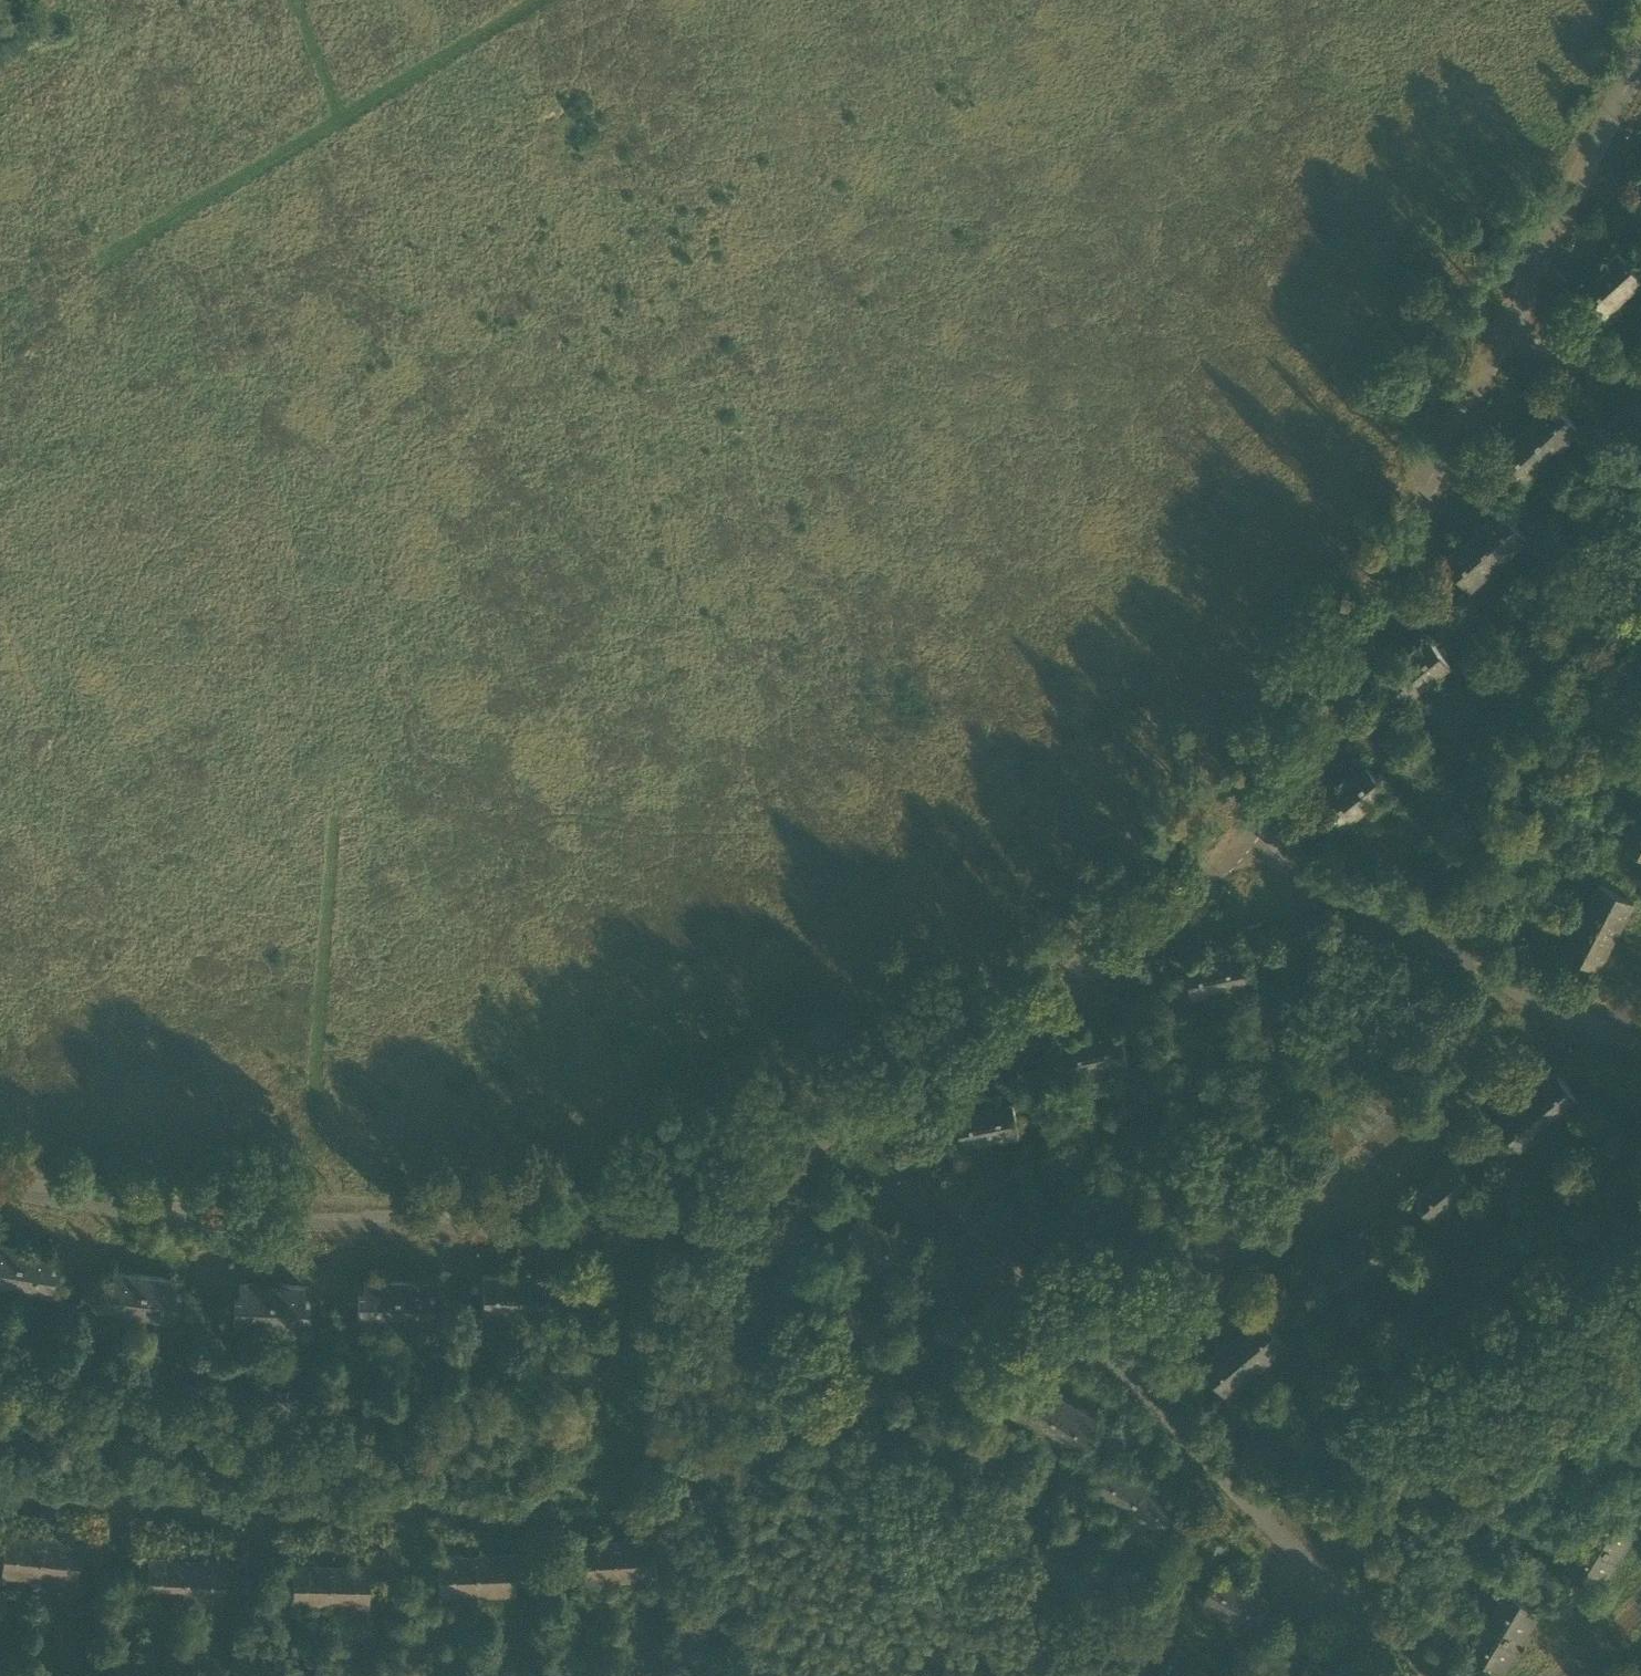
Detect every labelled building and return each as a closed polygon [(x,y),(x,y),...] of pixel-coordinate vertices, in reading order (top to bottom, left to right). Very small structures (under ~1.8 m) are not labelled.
[(1611,225),(1627,243),(1640,231),(1640,219),(1630,207),(1611,225)] [(1618,251),(1604,264),(1607,266),(1581,290),(1603,314),(1640,278),(1640,275),(1618,251)] [(1581,428),(1554,399),(1537,415),(1540,419),(1530,429),(1553,453),(1581,428)] [(1530,429),(1519,439),(1515,434),(1498,450),(1525,479),(1553,453),(1530,429)] [(1501,508),(1485,523),(1489,527),(1477,537),(1498,561),(1526,536),(1501,508)] [(1477,537),(1465,548),(1462,543),(1445,558),(1470,586),(1498,561),(1477,537)] [(1454,628),(1432,602),(1420,613),(1437,632),(1431,637),(1436,643),(1454,628)] [(1431,637),(1386,675),(1405,699),(1450,661),(1436,643),(1431,637)] [(1373,770),(1368,764),(1323,801),(1343,825),(1388,788),(1373,770)] [(1623,842),(1640,852),(1640,809),(1623,842)] [(1635,899),(1600,881),(1583,915),(1617,933),(1635,899)] [(1617,933),(1583,915),(1565,949),(1599,967),(1617,933)] [(1243,953),(1187,964),(1193,995),(1249,983),(1245,960),(1243,953)] [(1141,1001),(1125,1004),(1130,1031),(1123,1032),(1124,1039),(1148,1034),(1141,1001)] [(1123,1032),(1066,1043),(1072,1073),(1129,1062),(1124,1039),(1123,1032)] [(1581,1100),(1557,1070),(1538,1085),(1542,1090),(1531,1099),(1552,1124),(1581,1100)] [(1531,1099),(1520,1108),(1516,1104),(1498,1119),(1522,1148),(1552,1124),(1531,1099)] [(1014,1102),(957,1114),(962,1144),(1020,1133),(1015,1109),(1014,1102)] [(1441,1172),(1415,1194),(1436,1218),(1476,1184),(1453,1156),(1438,1169),(1441,1172)] [(0,1243),(0,1282),(15,1285),(22,1247),(0,1243)] [(53,1253),(22,1247),(15,1285),(52,1292),(56,1270),(50,1269),(53,1253)] [(145,1276),(113,1272),(111,1286),(106,1285),(103,1309),(140,1314),(145,1276)] [(507,1275),(483,1275),(482,1314),(521,1315),(521,1283),(507,1283),(507,1275)] [(176,1280),(145,1276),(140,1314),(177,1318),(180,1294),(175,1294),(176,1280)] [(560,1277),(535,1276),(535,1284),(521,1283),(521,1315),(559,1316),(560,1277)] [(80,1280),(67,1278),(63,1307),(75,1309),(80,1280)] [(459,1279),(445,1279),(444,1309),(458,1309),(459,1279)] [(471,1280),(459,1279),(458,1309),(470,1309),(471,1280)] [(92,1281),(80,1280),(75,1309),(88,1311),(92,1281)] [(396,1282),(363,1281),(363,1294),(358,1294),(358,1318),(395,1319),(396,1282)] [(428,1283),(396,1282),(395,1319),(433,1320),(434,1296),(428,1296),(428,1283)] [(272,1286),(240,1285),(239,1298),(234,1298),(233,1322),(271,1324),(272,1286)] [(305,1287),(272,1286),(271,1324),(309,1325),(310,1301),(304,1300),(305,1287)] [(207,1296),(194,1295),(192,1325),(204,1326),(207,1296)] [(219,1297),(207,1296),(204,1326),(217,1327),(219,1297)] [(333,1301),(320,1301),(319,1331),(333,1331),(333,1301)] [(346,1302),(333,1301),(333,1331),(345,1331),(346,1302)] [(1287,1343),(1263,1314),(1244,1329),(1248,1334),(1237,1343),(1257,1367),(1287,1343)] [(1237,1343),(1226,1352),(1222,1347),(1204,1362),(1228,1391),(1257,1367),(1237,1343)] [(1053,1390),(1033,1378),(1014,1410),(1046,1430),(1063,1402),(1051,1395),(1053,1390)] [(1076,1410),(1063,1402),(1046,1430),(1078,1450),(1097,1418),(1079,1406),(1076,1410)] [(1134,1470),(1115,1459),(1095,1491),(1128,1511),(1145,1483),(1132,1475),(1134,1470)] [(1158,1491),(1145,1483),(1128,1511),(1160,1531),(1180,1498),(1160,1486),(1158,1491)] [(1627,1511),(1607,1498),(1587,1531),(1621,1551),(1638,1524),(1624,1515),(1627,1511)] [(1621,1551),(1587,1531),(1567,1563),(1587,1575),(1590,1571),(1604,1579),(1621,1551)] [(28,1535),(5,1533),(1,1571),(39,1576),(43,1542),(28,1540),(28,1535)] [(657,1537),(631,1539),(632,1544),(619,1544),(621,1577),(659,1575),(657,1537)] [(54,1543),(43,1542),(39,1576),(77,1580),(82,1541),(55,1538),(54,1543)] [(619,1544),(606,1545),(605,1540),(581,1541),(583,1579),(621,1577),(619,1544)] [(115,1547),(103,1545),(100,1568),(112,1569),(115,1547)] [(126,1548),(115,1547),(112,1569),(124,1571),(126,1548)] [(514,1552),(489,1553),(490,1559),(476,1559),(477,1591),(515,1590),(514,1552)] [(462,1554),(438,1554),(439,1592),(477,1591),(476,1559),(463,1560),(462,1554)] [(172,1556),(149,1555),(146,1593),(184,1595),(186,1564),(171,1563),(172,1556)] [(415,1557),(403,1558),(404,1579),(416,1579),(415,1557)] [(224,1559),(200,1558),(199,1564),(186,1564),(184,1595),(222,1598),(224,1559)] [(403,1558),(391,1558),(392,1580),(404,1579),(403,1558)] [(258,1564),(246,1563),(246,1585),(257,1586),(258,1564)] [(318,1563),(294,1563),(294,1601),(331,1601),(331,1569),(318,1569),(318,1563)] [(369,1564),(344,1563),(344,1569),(331,1569),(331,1601),(369,1602),(369,1564)] [(270,1564),(258,1564),(257,1586),(269,1586),(270,1564)] [(1268,1599),(1218,1570),(1215,1576),(1202,1598),(1252,1626),(1268,1599)] [(1527,1599),(1507,1587),(1487,1619),(1521,1639),(1538,1612),(1524,1603),(1527,1599)] [(1521,1639),(1487,1619),(1468,1651),(1488,1663),(1491,1659),(1504,1667),(1521,1639)]
